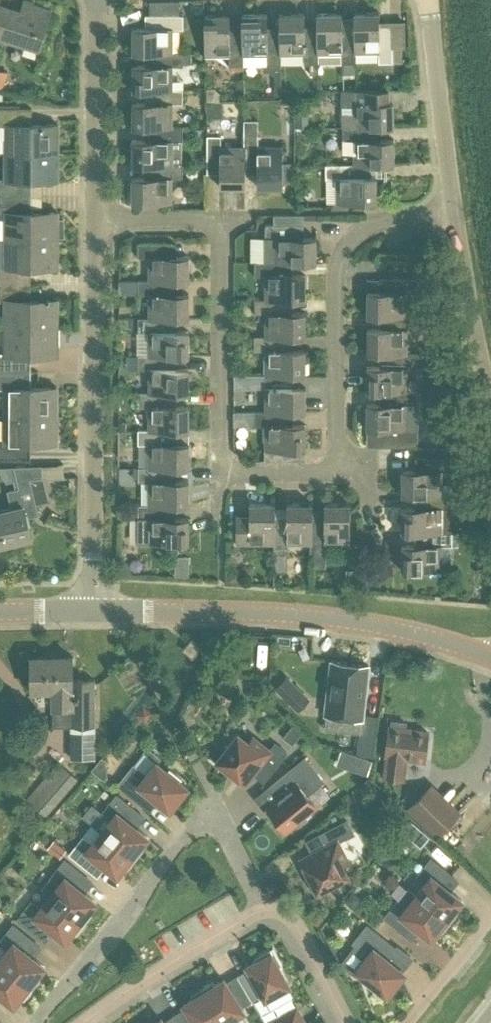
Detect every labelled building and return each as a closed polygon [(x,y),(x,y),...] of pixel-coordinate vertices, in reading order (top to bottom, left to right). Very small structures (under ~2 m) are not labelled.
[(9,7),(0,36),(0,45),(3,46),(5,38),(38,48),(51,9),(23,0),(20,10),(9,7)] [(180,15),(180,2),(180,0),(149,0),(149,15),(145,15),(145,28),(132,28),(132,53),(145,53),(173,54),(173,52),(173,29),(183,29),(183,15),(180,15)] [(9,7),(0,4),(0,36),(9,7)] [(356,54),(379,54),(379,64),(393,63),(403,62),(403,48),(405,48),(405,46),(406,46),(406,43),(405,21),(379,21),(379,13),(354,13),(354,26),(354,53),(355,53),(355,54),(356,54)] [(317,55),(317,27),(304,27),(304,14),(279,15),(279,27),(280,55),(281,55),(304,55),(304,65),(310,65),(309,75),(317,75),(317,65),(318,65),(318,55),(317,55)] [(354,53),(354,26),(342,26),(342,14),(316,14),(317,27),(317,55),(318,55),(341,54),(341,64),(356,63),(356,54),(355,54),(355,53),(354,53)] [(242,56),(241,21),(229,21),(229,15),(204,16),(205,56),(229,56),(229,66),(230,71),(244,70),(244,66),(244,56),(242,56)] [(280,55),(279,27),(267,28),(267,15),(241,16),(241,21),(242,56),(244,56),(267,56),(267,65),(267,71),(281,71),(281,65),(281,55),(280,55)] [(183,53),(183,52),(173,52),(173,54),(145,53),(145,66),(132,66),(132,91),(145,91),(173,91),(173,89),(173,67),(183,67),(183,64),(191,64),(191,53),(183,53)] [(8,72),(0,69),(0,88),(3,89),(8,72)] [(183,104),(183,91),(183,90),(173,89),(173,91),(145,91),(145,103),(132,103),(132,129),(145,129),(172,129),(172,127),(173,127),(173,104),(183,104)] [(380,103),(380,90),(380,89),(342,90),(343,127),(353,127),(353,129),(380,128),(394,128),(393,102),(380,103)] [(7,138),(7,152),(56,153),(56,125),(31,125),(32,108),(0,108),(0,138),(7,138)] [(308,115),(296,115),(296,127),(308,127),(308,115)] [(243,136),(244,146),(245,146),(246,173),(258,173),(258,187),(283,187),(283,147),(258,147),(258,136),(258,121),(243,121),(243,136)] [(183,141),(183,127),(173,127),(172,127),(172,129),(145,129),(145,141),(132,141),(132,166),(145,166),(171,166),(171,165),(181,165),(181,141),(183,141)] [(343,127),(343,141),(343,149),(347,152),(354,152),(354,164),(354,166),(364,166),(379,165),(394,165),(394,140),(380,141),(380,128),(353,129),(353,127),(343,127)] [(245,146),(244,146),(221,146),(221,136),(207,136),(207,174),(221,174),(221,187),(245,187),(246,173),(245,146)] [(56,153),(7,152),(7,179),(0,179),(0,196),(32,196),(32,180),(56,180),(56,153)] [(364,166),(354,166),(354,164),(325,165),(326,179),(336,179),(336,203),(377,203),(376,177),(364,177),(364,166)] [(183,165),(181,165),(171,165),(171,166),(145,166),(145,178),(132,178),(131,203),(173,203),(173,179),(183,179),(183,165)] [(4,240),(56,241),(56,237),(62,237),(62,220),(56,220),(56,213),(32,213),(32,196),(0,196),(0,219),(4,219),(4,240)] [(303,225),(303,216),(303,215),(274,215),(273,225),(265,225),(265,239),(265,262),(277,262),(277,263),(287,263),(293,263),(316,264),(316,238),(303,238),(303,225)] [(31,284),(31,268),(56,268),(56,241),(4,240),(4,266),(0,267),(0,284),(31,284)] [(138,244),(138,258),(148,258),(148,281),(150,281),(150,282),(176,282),(182,282),(189,282),(190,257),(176,257),(170,257),(170,244),(138,244)] [(255,262),(255,276),(265,276),(265,299),(267,300),(267,301),(287,301),(293,301),(305,301),(305,275),(293,275),(287,275),(287,263),(277,263),(277,262),(265,262),(255,262)] [(407,316),(418,316),(418,279),(380,279),(380,292),(367,292),(366,317),(380,317),(389,317),(407,317),(407,316)] [(137,280),(119,280),(119,294),(137,294),(137,280)] [(150,281),(148,281),(138,281),(138,295),(148,295),(148,318),(150,318),(150,319),(169,319),(176,319),(189,319),(189,294),(176,294),(176,282),(150,282),(150,281)] [(56,328),(56,300),(31,300),(31,284),(0,284),(0,302),(6,302),(6,328),(56,328)] [(255,300),(255,314),(265,314),(265,337),(267,337),(267,338),(287,338),(294,338),(306,338),(306,312),(293,312),(287,312),(287,301),(267,301),(267,300),(265,299),(255,300)] [(367,329),(367,354),(380,354),(389,354),(407,354),(407,353),(408,353),(408,331),(418,331),(418,316),(407,316),(407,317),(389,317),(389,329),(380,329),(367,329)] [(139,318),(138,333),(149,333),(148,356),(150,356),(150,357),(169,357),(176,357),(189,357),(189,331),(176,331),(169,331),(169,319),(150,319),(150,318),(148,318),(139,318)] [(31,372),(31,356),(56,356),(56,328),(6,328),(5,354),(0,354),(0,371),(31,372)] [(255,337),(255,351),(266,351),(266,374),(267,375),(294,375),(299,375),(306,375),(306,351),(294,351),(287,351),(287,338),(267,338),(267,337),(265,337),(255,337)] [(367,367),(367,392),(381,392),(388,392),(407,392),(407,391),(408,391),(408,368),(418,368),(422,368),(422,366),(422,367),(443,367),(443,354),(422,354),(418,354),(418,353),(408,353),(407,353),(407,354),(389,354),(389,367),(380,367),(367,367)] [(138,355),(138,370),(149,370),(149,393),(150,393),(150,394),(169,394),(176,394),(189,394),(190,369),(176,369),(169,369),(169,357),(150,357),(150,356),(148,356),(138,355)] [(0,371),(0,389),(5,389),(5,416),(56,416),(56,388),(31,388),(31,372),(0,371)] [(234,379),(234,388),(249,388),(248,374),(234,374),(234,379)] [(265,389),(265,411),(267,411),(267,412),(287,412),(294,412),(306,412),(306,388),(299,388),(294,388),(294,375),(267,375),(267,388),(265,388),(265,389)] [(366,404),(366,429),(407,429),(418,429),(418,405),(417,405),(417,391),(408,391),(407,391),(407,392),(388,392),(388,404),(381,404),(366,404)] [(138,393),(138,407),(148,407),(148,430),(148,432),(177,432),(189,432),(189,407),(176,407),(169,407),(169,394),(150,394),(150,393),(149,393),(138,393)] [(256,411),(256,426),(266,426),(266,450),(306,450),(306,425),(294,425),(287,425),(287,412),(267,412),(267,411),(265,411),(256,411)] [(5,442),(0,442),(0,460),(30,460),(30,443),(56,443),(56,416),(5,416),(5,442)] [(148,432),(148,430),(138,430),(138,445),(149,445),(148,468),(148,469),(169,469),(176,469),(190,469),(190,444),(177,444),(177,432),(148,432)] [(276,460),(289,460),(289,450),(276,450),(276,460)] [(401,470),(401,495),(415,495),(424,495),(441,495),(441,494),(442,494),(442,471),(452,472),(452,458),(453,458),(453,455),(440,455),(440,458),(424,458),(424,470),(414,470),(401,470)] [(0,512),(0,521),(6,545),(31,539),(26,518),(39,515),(36,504),(30,479),(43,478),(43,465),(14,467),(0,467),(3,474),(9,479),(17,479),(19,488),(7,491),(12,509),(0,512)] [(138,468),(138,482),(149,482),(149,505),(150,505),(150,507),(169,507),(176,507),(189,507),(189,481),(176,481),(169,481),(169,469),(148,469),(148,468),(138,468)] [(401,507),(401,533),(415,533),(434,533),(441,533),(441,532),(442,532),(442,509),(452,509),(452,507),(460,507),(460,498),(452,498),(452,494),(442,494),(441,494),(441,495),(424,495),(424,508),(415,507),(401,507)] [(276,544),(276,517),(276,504),(251,504),(251,517),(238,517),(238,544),(274,544),(276,544)] [(313,544),(313,518),(313,504),(288,504),(288,517),(276,517),(276,544),(274,544),(274,554),(289,554),(289,544),(312,544),(313,544)] [(313,544),(312,544),(312,555),(314,555),(314,567),(326,567),(326,555),(326,544),(350,544),(350,504),(325,504),(325,518),(313,518),(313,544)] [(138,520),(138,543),(149,543),(189,544),(189,519),(176,519),(169,519),(169,507),(150,507),(150,505),(149,505),(138,505),(138,518),(138,520)] [(401,545),(401,570),(441,570),(441,546),(452,546),(452,542),(459,541),(459,533),(452,534),(452,532),(442,532),(441,532),(441,533),(434,533),(434,545),(415,545),(401,545)] [(188,557),(175,557),(175,576),(188,576),(188,557)] [(240,570),(228,570),(228,581),(240,581),(240,570)] [(193,659),(203,646),(193,637),(182,650),(193,659)] [(264,640),(261,666),(276,667),(279,642),(264,640)] [(72,678),(72,657),(31,656),(31,690),(53,690),(53,707),(53,727),(69,726),(69,759),(96,759),(96,726),(95,726),(95,678),(72,678)] [(363,719),(369,665),(331,661),(325,715),(326,715),(325,729),(360,733),(361,719),(363,719)] [(299,710),(309,699),(286,677),(276,687),(299,710)] [(405,781),(408,758),(424,760),(427,732),(406,730),(407,723),(391,721),(390,728),(389,728),(386,755),(383,778),(405,781)] [(267,776),(287,752),(275,743),(270,750),(253,737),(248,742),(238,734),(215,763),(231,776),(233,773),(245,783),(257,768),(267,776)] [(356,754),(352,768),(367,773),(372,759),(356,754)] [(91,770),(105,781),(108,776),(106,760),(102,757),(91,770)] [(278,798),(267,807),(273,814),(273,819),(280,827),(284,827),(287,830),(301,818),(307,819),(314,813),(315,807),(316,806),(307,794),(313,789),(307,782),(318,774),(305,758),(269,787),(278,798)] [(46,816),(78,779),(58,762),(25,799),(46,816)] [(170,810),(188,787),(179,781),(182,778),(169,768),(167,771),(156,762),(144,778),(136,771),(122,788),(144,805),(152,796),(170,810)] [(437,839),(462,812),(431,783),(407,809),(437,839)] [(93,824),(101,831),(136,859),(144,848),(141,846),(148,837),(131,823),(139,813),(116,795),(93,824)] [(338,841),(353,833),(346,820),(311,838),(318,850),(301,859),(308,872),(305,874),(315,892),(347,875),(341,863),(348,860),(338,841)] [(409,821),(402,830),(411,838),(420,846),(428,837),(409,821)] [(127,869),(136,859),(101,831),(91,843),(83,837),(70,854),(92,871),(100,862),(117,876),(124,866),(127,869)] [(66,850),(54,841),(48,849),(59,858),(66,850)] [(455,909),(462,900),(445,886),(453,876),(431,859),(417,876),(425,882),(416,894),(450,922),(458,912),(455,909)] [(89,911),(96,902),(79,888),(87,877),(65,860),(41,889),(49,896),(84,923),(92,913),(89,911)] [(450,922),(416,894),(407,888),(384,917),(406,935),(414,925),(431,939),(439,930),(442,932),(450,922)] [(352,891),(344,901),(354,909),(362,899),(352,891)] [(76,934),(84,923),(49,896),(40,908),(32,901),(18,919),(40,937),(48,926),(65,940),(73,931),(76,934)] [(45,966),(27,952),(35,942),(13,925),(0,941),(0,943),(7,949),(0,958),(0,963),(32,988),(40,978),(37,976),(45,966)] [(387,995),(405,972),(388,959),(396,948),(367,925),(353,943),(368,955),(355,970),(366,979),(364,982),(376,992),(379,988),(387,995)] [(238,976),(252,1000),(263,994),(265,999),(290,985),(279,966),(282,964),(273,946),(254,957),(256,960),(247,965),(249,970),(238,976)] [(32,988),(0,963),(0,994),(14,1005),(21,996),(24,999),(32,988)] [(252,1000),(238,976),(227,983),(224,978),(215,984),(213,981),(202,988),(223,1022),(224,1022),(244,1011),(241,1007),(252,1000)] [(202,988),(190,995),(192,998),(183,1004),(186,1008),(175,1015),(180,1022),(223,1022),(202,988)] [(306,1022),(297,1007),(268,1022),(305,1022),(306,1022)] [(175,1015),(164,1022),(161,1018),(154,1022),(180,1022),(175,1015)]
